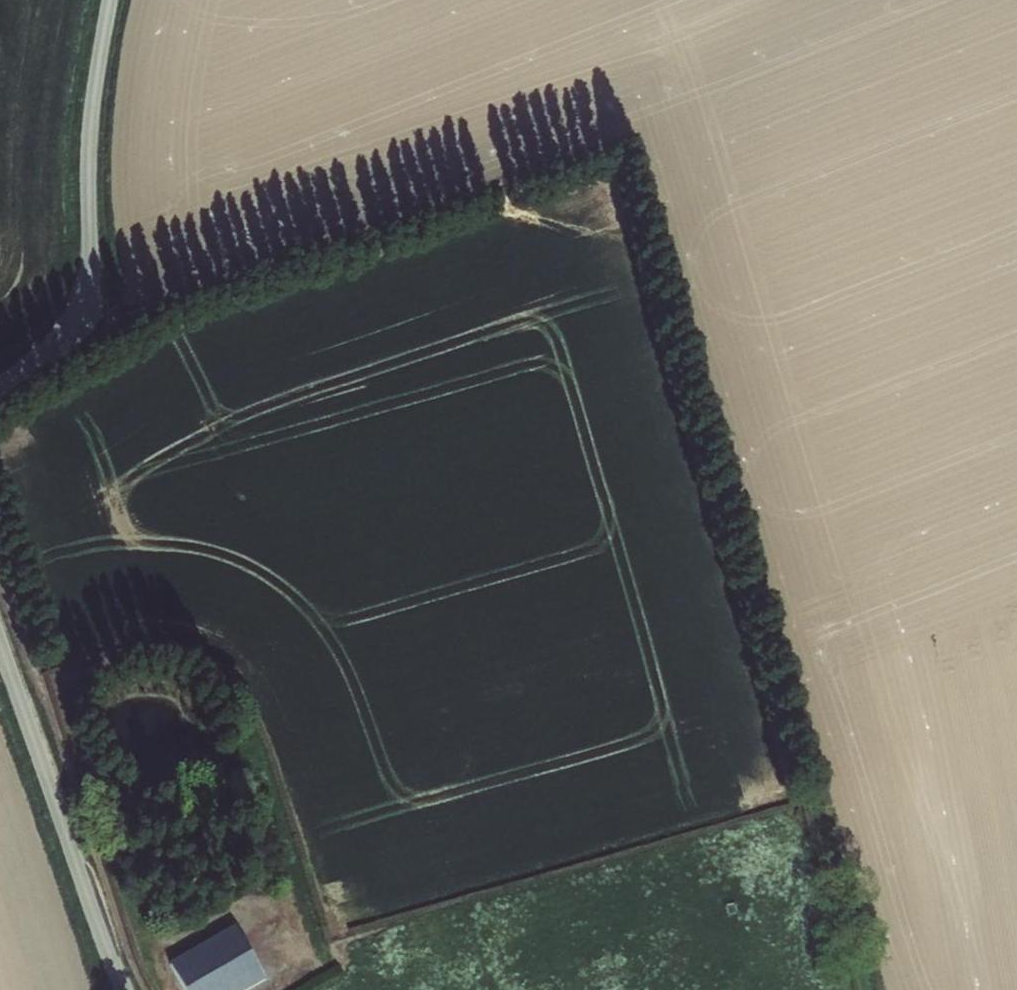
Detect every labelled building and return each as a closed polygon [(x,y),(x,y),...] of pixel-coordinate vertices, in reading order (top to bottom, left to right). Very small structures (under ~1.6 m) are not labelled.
[(170,965),(184,989),(248,989),(266,980),(236,928),(170,965)]
